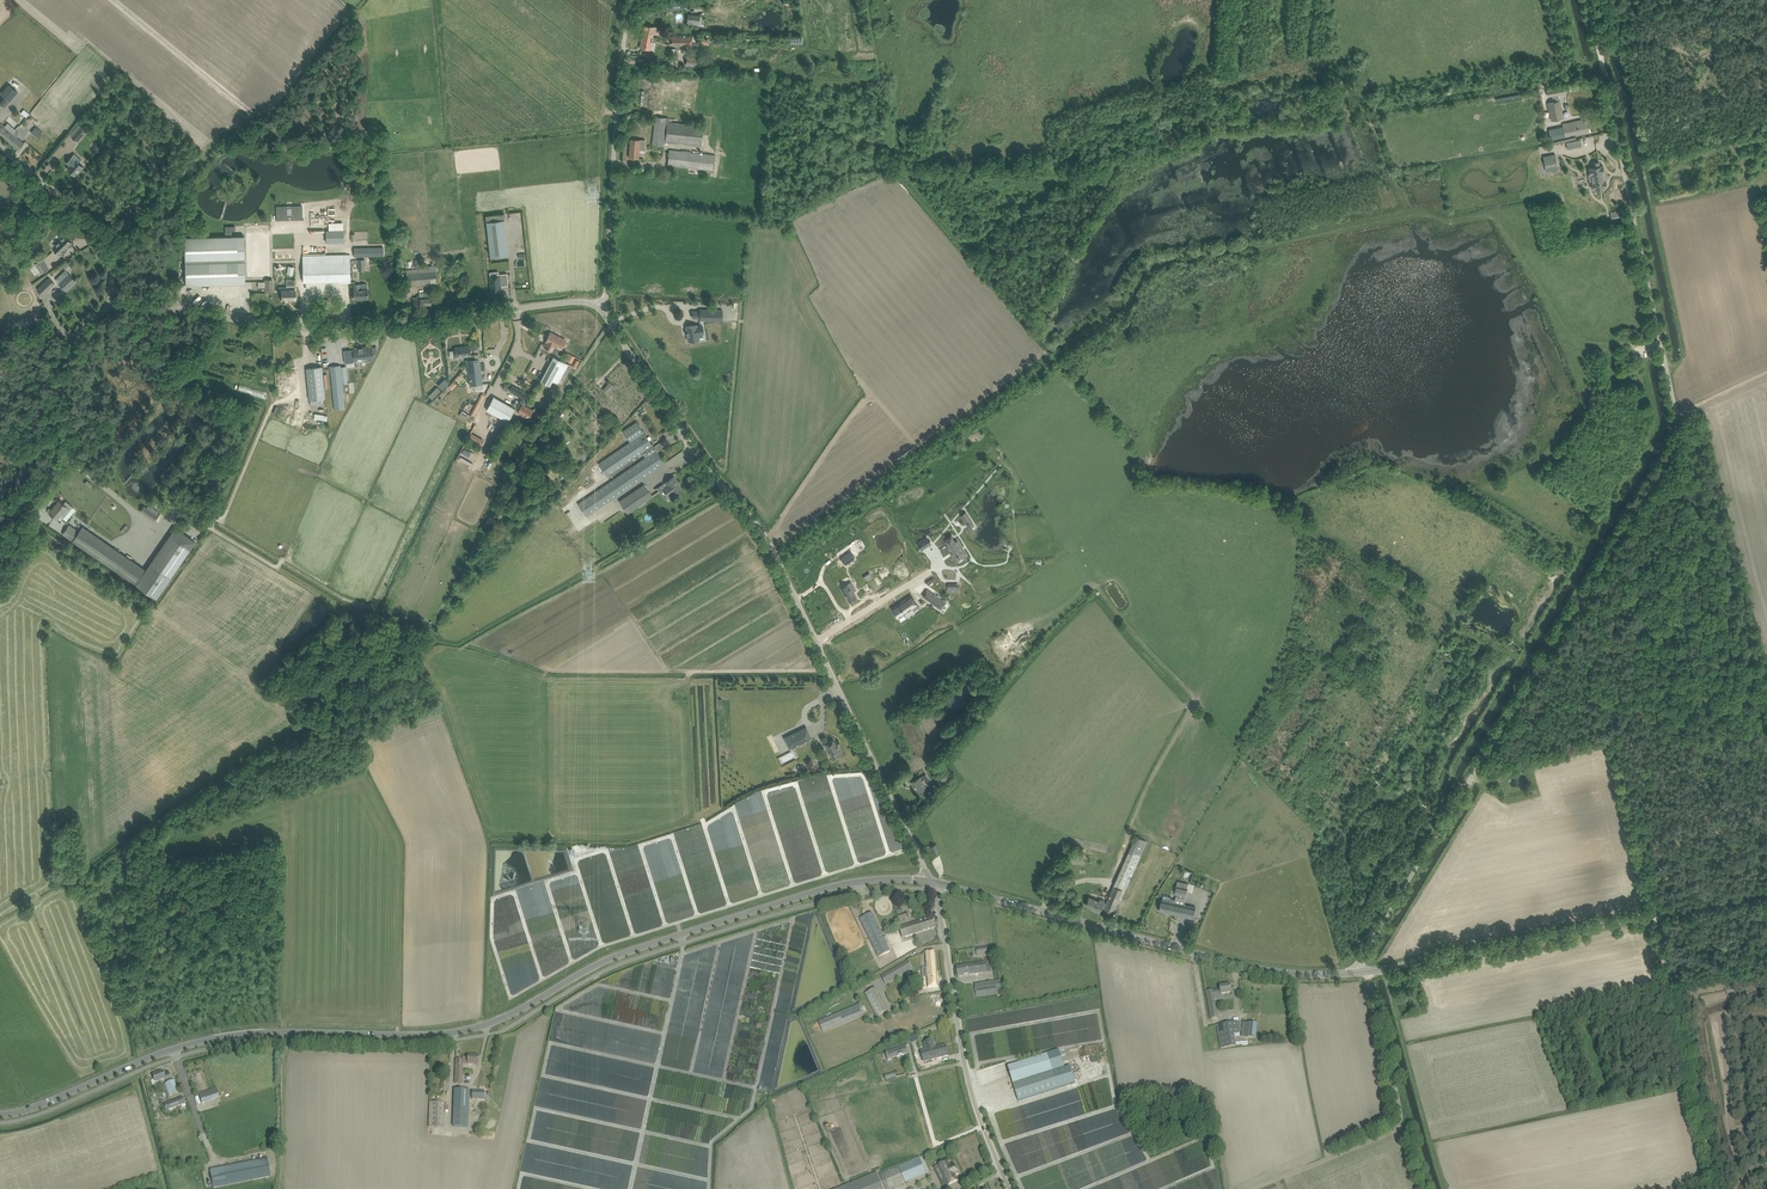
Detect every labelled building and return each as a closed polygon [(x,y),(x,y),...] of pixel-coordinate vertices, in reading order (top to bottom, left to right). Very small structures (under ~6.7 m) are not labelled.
[(668,11),(687,9),(686,0),(667,2),(668,11)] [(699,27),(700,16),(688,14),(686,25),(699,27)] [(659,34),(660,27),(645,24),(642,35),(653,37),(654,33),(659,34)] [(650,50),(653,37),(642,35),(640,48),(650,50)] [(672,36),(671,45),(685,46),(685,45),(692,45),(692,43),(692,37),(672,36)] [(703,37),(702,44),(709,45),(710,38),(703,37)] [(699,67),(701,58),(688,56),(687,65),(699,67)] [(5,107),(18,92),(9,84),(1,93),(6,97),(0,103),(5,107)] [(1548,97),(1565,94),(1564,86),(1547,89),(1548,97)] [(1551,121),(1564,118),(1560,100),(1548,103),(1551,121)] [(26,117),(29,113),(24,109),(21,112),(26,117)] [(701,146),(704,125),(668,122),(669,118),(655,117),(652,144),(663,146),(663,142),(666,142),(701,146)] [(1563,127),(1550,130),(1552,139),(1581,132),(1587,131),(1584,119),(1578,121),(1563,124),(1563,127)] [(15,130),(11,127),(9,130),(0,122),(0,133),(7,140),(13,133),(12,133),(15,130)] [(72,136),(77,142),(78,141),(77,141),(87,131),(81,126),(72,136)] [(13,133),(7,140),(19,150),(24,143),(17,137),(19,134),(15,130),(12,133),(13,133)] [(629,157),(639,158),(639,152),(639,150),(643,150),(644,150),(645,139),(630,138),(630,139),(631,139),(629,157)] [(704,173),(713,174),(713,170),(715,155),(670,150),(668,165),(704,169),(704,173)] [(74,153),(66,162),(70,165),(71,166),(68,169),(75,175),(78,172),(79,173),(84,167),(79,162),(81,160),(77,156),(74,153)] [(1544,156),(1544,157),(1546,166),(1545,166),(1546,167),(1557,165),(1557,164),(1555,155),(1555,154),(1544,156)] [(1605,187),(1607,186),(1606,180),(1604,180),(1603,172),(1604,172),(1603,166),(1601,166),(1600,166),(1599,162),(1593,163),(1594,167),(1591,168),(1589,168),(1590,175),(1591,175),(1591,177),(1589,177),(1590,183),(1592,183),(1593,189),(1595,189),(1596,189),(1597,193),(1603,192),(1602,188),(1605,187)] [(277,220),(276,220),(304,219),(303,219),(302,206),(293,206),(293,217),(287,217),(287,206),(277,206),(277,220)] [(1618,210),(1610,212),(1612,219),(1620,217),(1618,210)] [(314,225),(333,224),(333,217),(314,217),(314,225)] [(505,220),(487,222),(491,257),(509,255),(505,220)] [(344,230),(326,230),(326,243),(344,242),(344,230)] [(54,250),(58,254),(60,252),(61,253),(61,252),(62,253),(65,249),(72,242),(63,233),(59,237),(61,239),(54,246),(56,248),(54,250)] [(186,285),(246,283),(244,237),(185,238),(186,285)] [(355,248),(355,256),(384,256),(383,247),(355,248)] [(303,255),(303,282),(339,281),(339,283),(351,282),(350,254),(303,255)] [(42,259),(35,264),(42,273),(49,268),(42,259)] [(65,270),(70,265),(67,261),(62,266),(65,270)] [(408,285),(437,283),(435,267),(407,270),(408,285)] [(66,270),(55,279),(66,290),(76,281),(66,270)] [(499,276),(490,277),(491,291),(496,291),(501,290),(501,286),(508,285),(507,273),(499,274),(499,276)] [(42,295),(54,284),(49,278),(37,290),(42,295)] [(265,281),(258,282),(258,287),(265,287),(265,291),(274,291),(273,279),(265,279),(265,281)] [(355,289),(354,289),(354,299),(355,299),(355,297),(363,297),(363,298),(368,298),(368,289),(368,284),(366,284),(365,284),(363,284),(362,284),(355,284),(355,289)] [(286,287),(279,287),(279,292),(282,292),(282,301),(288,301),(288,300),(289,300),(290,300),(291,300),(293,300),(295,300),(296,300),(296,291),(295,291),(295,287),(291,287),(291,286),(290,286),(290,287),(286,287)] [(420,297),(414,297),(414,300),(414,306),(432,305),(431,299),(431,292),(425,292),(425,296),(420,297)] [(700,309),(700,319),(722,320),(723,310),(700,309)] [(687,332),(686,332),(687,335),(688,335),(689,341),(695,340),(695,339),(699,338),(699,337),(703,337),(703,333),(704,333),(703,327),(700,327),(700,326),(697,326),(697,325),(686,327),(687,332)] [(559,338),(550,333),(543,347),(552,351),(555,346),(561,349),(563,345),(564,346),(564,344),(566,340),(560,337),(559,338)] [(355,349),(344,350),(345,363),(354,362),(354,361),(356,361),(356,362),(356,357),(363,356),(363,357),(364,361),(373,360),(373,357),(373,355),(372,346),(363,347),(359,347),(359,348),(354,348),(355,349)] [(456,350),(450,351),(451,358),(456,357),(465,356),(471,355),(471,351),(470,346),(455,347),(456,350)] [(569,354),(566,360),(572,363),(575,357),(569,354)] [(558,383),(568,364),(553,356),(540,380),(550,385),(553,380),(558,383)] [(471,385),(482,384),(479,359),(468,360),(471,385)] [(341,367),(340,365),(330,366),(335,409),(345,408),(342,383),(348,383),(346,366),(341,367)] [(322,367),(307,368),(308,374),(308,381),(310,400),(311,404),(322,403),(322,399),(325,398),(322,367)] [(240,384),(238,390),(266,398),(268,392),(240,384)] [(513,385),(510,391),(527,400),(529,395),(513,385)] [(437,386),(428,395),(432,399),(441,390),(437,386)] [(508,421),(515,408),(494,396),(486,409),(508,421)] [(522,404),(518,412),(529,418),(535,422),(541,411),(535,408),(534,410),(522,404)] [(589,496),(578,504),(586,516),(608,502),(660,466),(665,463),(656,450),(655,451),(651,446),(653,445),(644,433),(639,425),(637,422),(623,431),(630,442),(598,464),(607,476),(645,450),(646,452),(643,454),(646,457),(600,489),(589,496)] [(470,436),(468,439),(480,446),(483,440),(478,437),(477,439),(470,436)] [(324,467),(330,470),(332,463),(326,461),(324,467)] [(667,484),(662,487),(668,496),(668,497),(673,493),(676,491),(681,487),(678,483),(674,476),(669,480),(665,482),(667,484)] [(645,484),(620,501),(628,513),(638,506),(636,503),(643,498),(645,501),(652,496),(645,484)] [(374,491),(380,494),(383,487),(377,485),(374,491)] [(60,500),(50,512),(57,519),(60,515),(63,518),(73,507),(73,506),(72,506),(66,501),(64,504),(60,500)] [(154,521),(159,512),(149,505),(147,507),(144,505),(140,511),(154,521)] [(966,513),(961,515),(967,524),(968,523),(969,524),(970,523),(970,522),(971,521),(966,513)] [(145,569),(83,526),(79,531),(69,524),(63,534),(135,584),(138,580),(142,574),(145,569)] [(175,527),(136,584),(157,598),(196,542),(175,527)] [(948,539),(946,540),(950,546),(948,547),(952,553),(951,553),(952,553),(953,555),(957,561),(964,557),(962,554),(963,553),(963,552),(964,552),(957,541),(955,542),(952,536),(950,537),(950,538),(948,539),(948,538),(948,539)] [(927,537),(918,543),(922,549),(931,543),(927,537)] [(295,539),(293,546),(299,548),(301,541),(295,539)] [(846,564),(855,557),(851,552),(842,558),(846,564)] [(336,572),(343,575),(345,567),(339,565),(336,572)] [(851,582),(841,588),(850,602),(857,598),(853,591),(856,590),(851,582)] [(922,596),(929,600),(934,594),(927,589),(922,596)] [(934,594),(929,600),(941,609),(946,603),(934,594)] [(900,603),(892,609),(898,618),(913,609),(914,611),(919,607),(918,605),(911,595),(900,603)] [(918,758),(933,751),(917,717),(902,724),(918,758)] [(934,719),(924,722),(927,730),(937,726),(934,719)] [(790,749),(812,738),(807,727),(784,738),(790,749)] [(836,744),(833,739),(825,743),(824,744),(826,749),(828,748),(833,759),(843,754),(837,743),(836,744)] [(928,779),(926,774),(921,777),(912,781),(918,794),(927,789),(923,781),(928,779)] [(1125,885),(1127,885),(1147,840),(1135,836),(1106,905),(1099,902),(1099,901),(1089,897),(1086,905),(1095,909),(1095,910),(1100,912),(1102,907),(1104,908),(1104,909),(1113,913),(1125,885)] [(1079,855),(1076,855),(1076,854),(1072,853),(1072,856),(1069,856),(1069,863),(1084,864),(1085,854),(1079,854),(1079,855)] [(1185,896),(1189,883),(1178,881),(1175,894),(1177,894),(1176,896),(1180,897),(1181,895),(1185,896)] [(1162,899),(1159,910),(1193,918),(1196,907),(1174,902),(1175,899),(1171,898),(1171,897),(1163,895),(1162,899)] [(872,913),(860,919),(863,924),(878,956),(879,957),(890,952),(890,951),(874,919),(872,913)] [(899,928),(903,938),(936,927),(933,918),(899,928)] [(976,948),(978,956),(988,955),(987,947),(976,948)] [(935,951),(925,952),(927,968),(927,977),(928,987),(938,986),(935,951)] [(958,977),(991,972),(989,962),(957,967),(958,977)] [(900,966),(882,977),(885,983),(894,978),(893,977),(897,975),(897,976),(904,972),(900,966)] [(977,998),(1004,995),(1001,980),(975,983),(977,998)] [(1214,995),(1232,992),(1230,984),(1220,986),(1220,990),(1213,991),(1213,990),(1206,992),(1211,1019),(1218,1017),(1214,995)] [(876,1017),(887,1011),(876,988),(865,994),(876,1017)] [(823,1032),(864,1016),(859,1004),(818,1021),(823,1032)] [(1238,1021),(1217,1025),(1221,1048),(1236,1046),(1234,1034),(1235,1033),(1240,1032),(1238,1021)] [(1256,1037),(1258,1023),(1243,1022),(1242,1036),(1256,1037)] [(926,1051),(921,1052),(924,1062),(931,1060),(943,1057),(949,1055),(946,1045),(936,1048),(934,1040),(924,1043),(926,1051)] [(888,1060),(909,1053),(906,1044),(885,1050),(888,1060)] [(1048,1053),(1008,1066),(1019,1101),(1059,1088),(1076,1083),(1071,1066),(1065,1067),(1059,1050),(1048,1053)] [(456,1059),(455,1083),(462,1083),(463,1063),(468,1063),(468,1064),(478,1064),(479,1056),(468,1055),(468,1057),(463,1057),(463,1060),(456,1059)] [(164,1075),(163,1071),(157,1073),(156,1072),(152,1074),(154,1079),(151,1081),(153,1085),(155,1086),(160,1084),(158,1081),(165,1078),(166,1080),(171,1078),(169,1074),(164,1075)] [(169,1092),(177,1089),(174,1080),(165,1083),(169,1092)] [(202,1103),(220,1097),(217,1088),(199,1094),(202,1103)] [(455,1089),(454,1127),(468,1127),(470,1090),(455,1089)] [(164,1104),(166,1110),(185,1103),(183,1097),(164,1104)] [(444,1127),(444,1103),(429,1102),(428,1127),(444,1127)] [(213,1188),(271,1177),(268,1157),(209,1169),(213,1188)] [(906,1183),(905,1181),(926,1173),(925,1171),(919,1158),(899,1166),(882,1173),(878,1174),(878,1173),(838,1188),(891,1188),(906,1183)] [(939,1166),(934,1168),(943,1186),(948,1184),(949,1185),(958,1181),(956,1177),(956,1175),(959,1174),(954,1164),(952,1165),(951,1166),(950,1164),(948,1160),(939,1165),(939,1166)]
